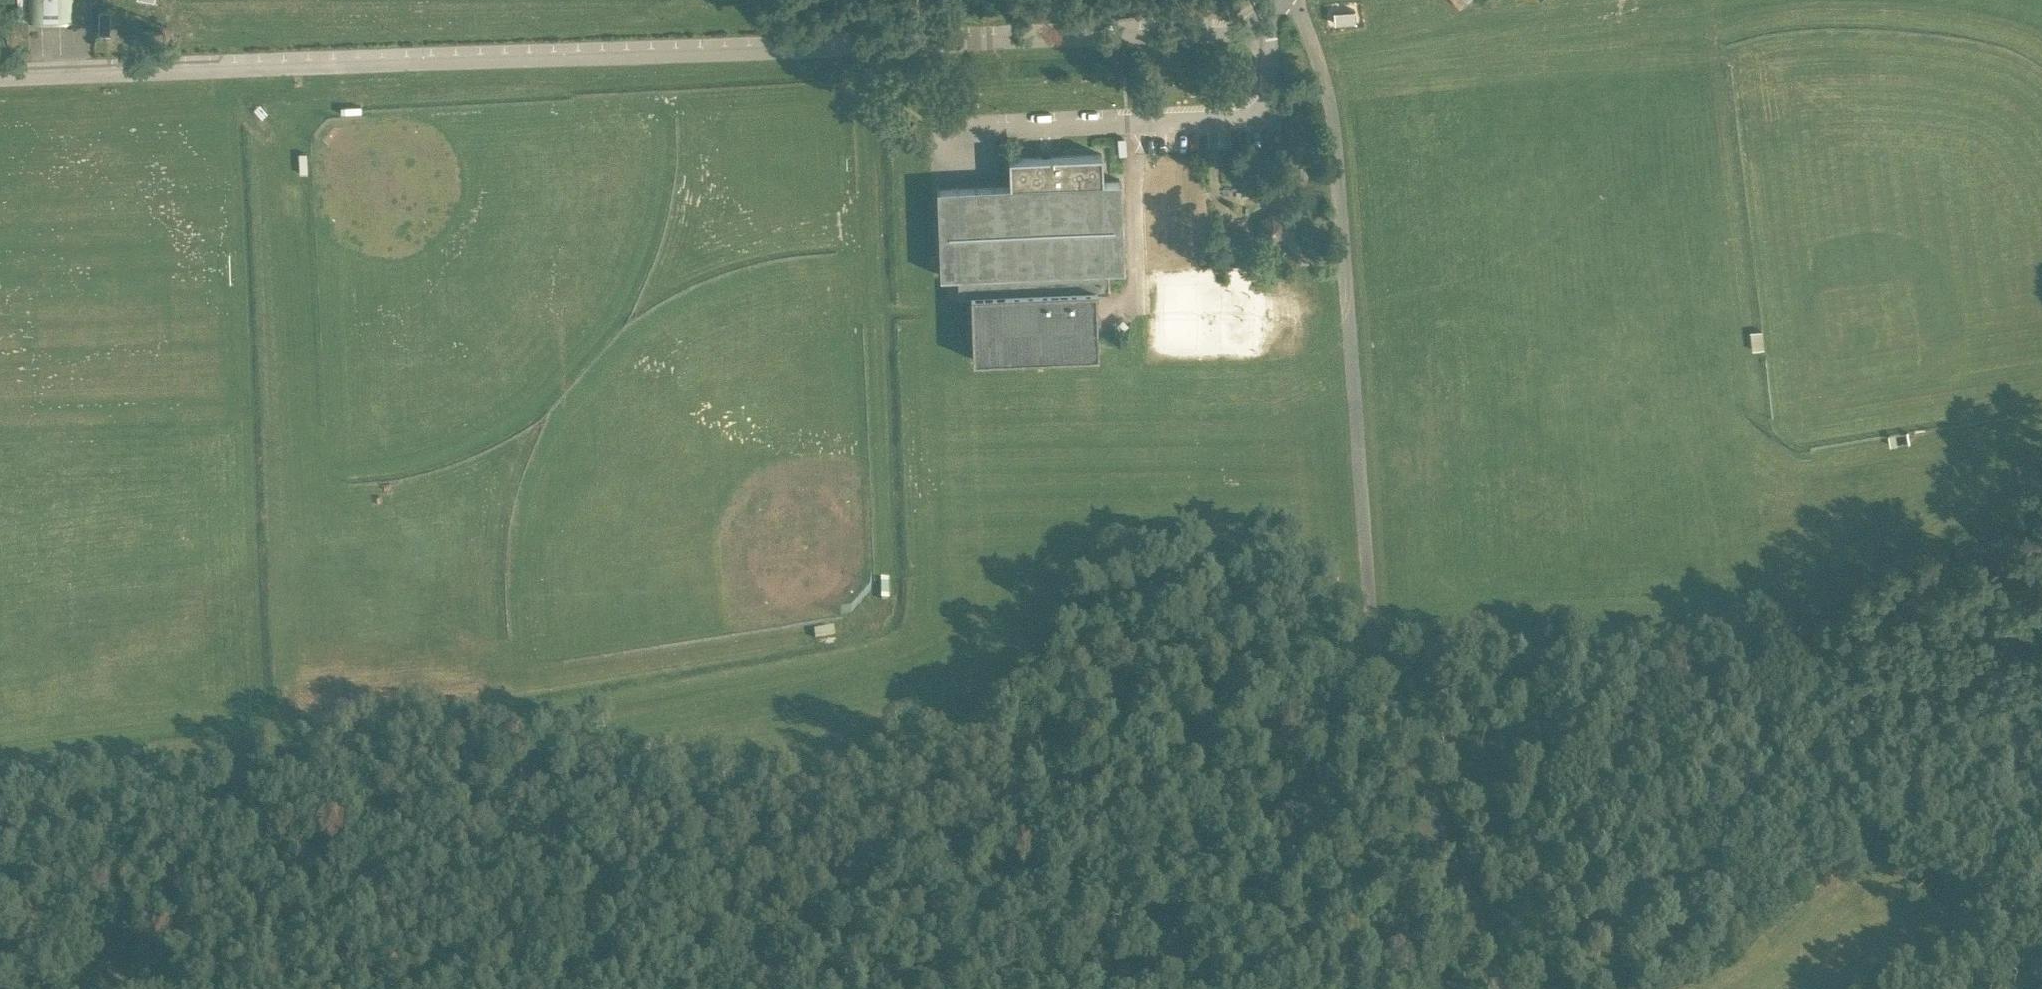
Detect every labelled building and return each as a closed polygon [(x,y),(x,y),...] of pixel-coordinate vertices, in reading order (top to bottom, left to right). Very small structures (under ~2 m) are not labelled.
[(29,21),(34,21),(72,21),(72,0),(29,0),(29,21)] [(99,12),(99,34),(110,34),(110,12),(99,12)] [(1101,153),(1008,157),(1009,183),(936,185),(939,273),(957,273),(958,295),(970,295),(973,359),(1097,354),(1096,322),(1094,290),(1107,290),(1106,267),(1123,267),(1120,179),(1102,180),(1101,153)] [(1149,184),(1150,218),(1212,216),(1211,182),(1149,184)] [(1768,328),(1756,329),(1758,349),(1770,348),(1768,328)] [(1894,432),(1895,442),(1913,440),(1913,431),(1894,432)]
